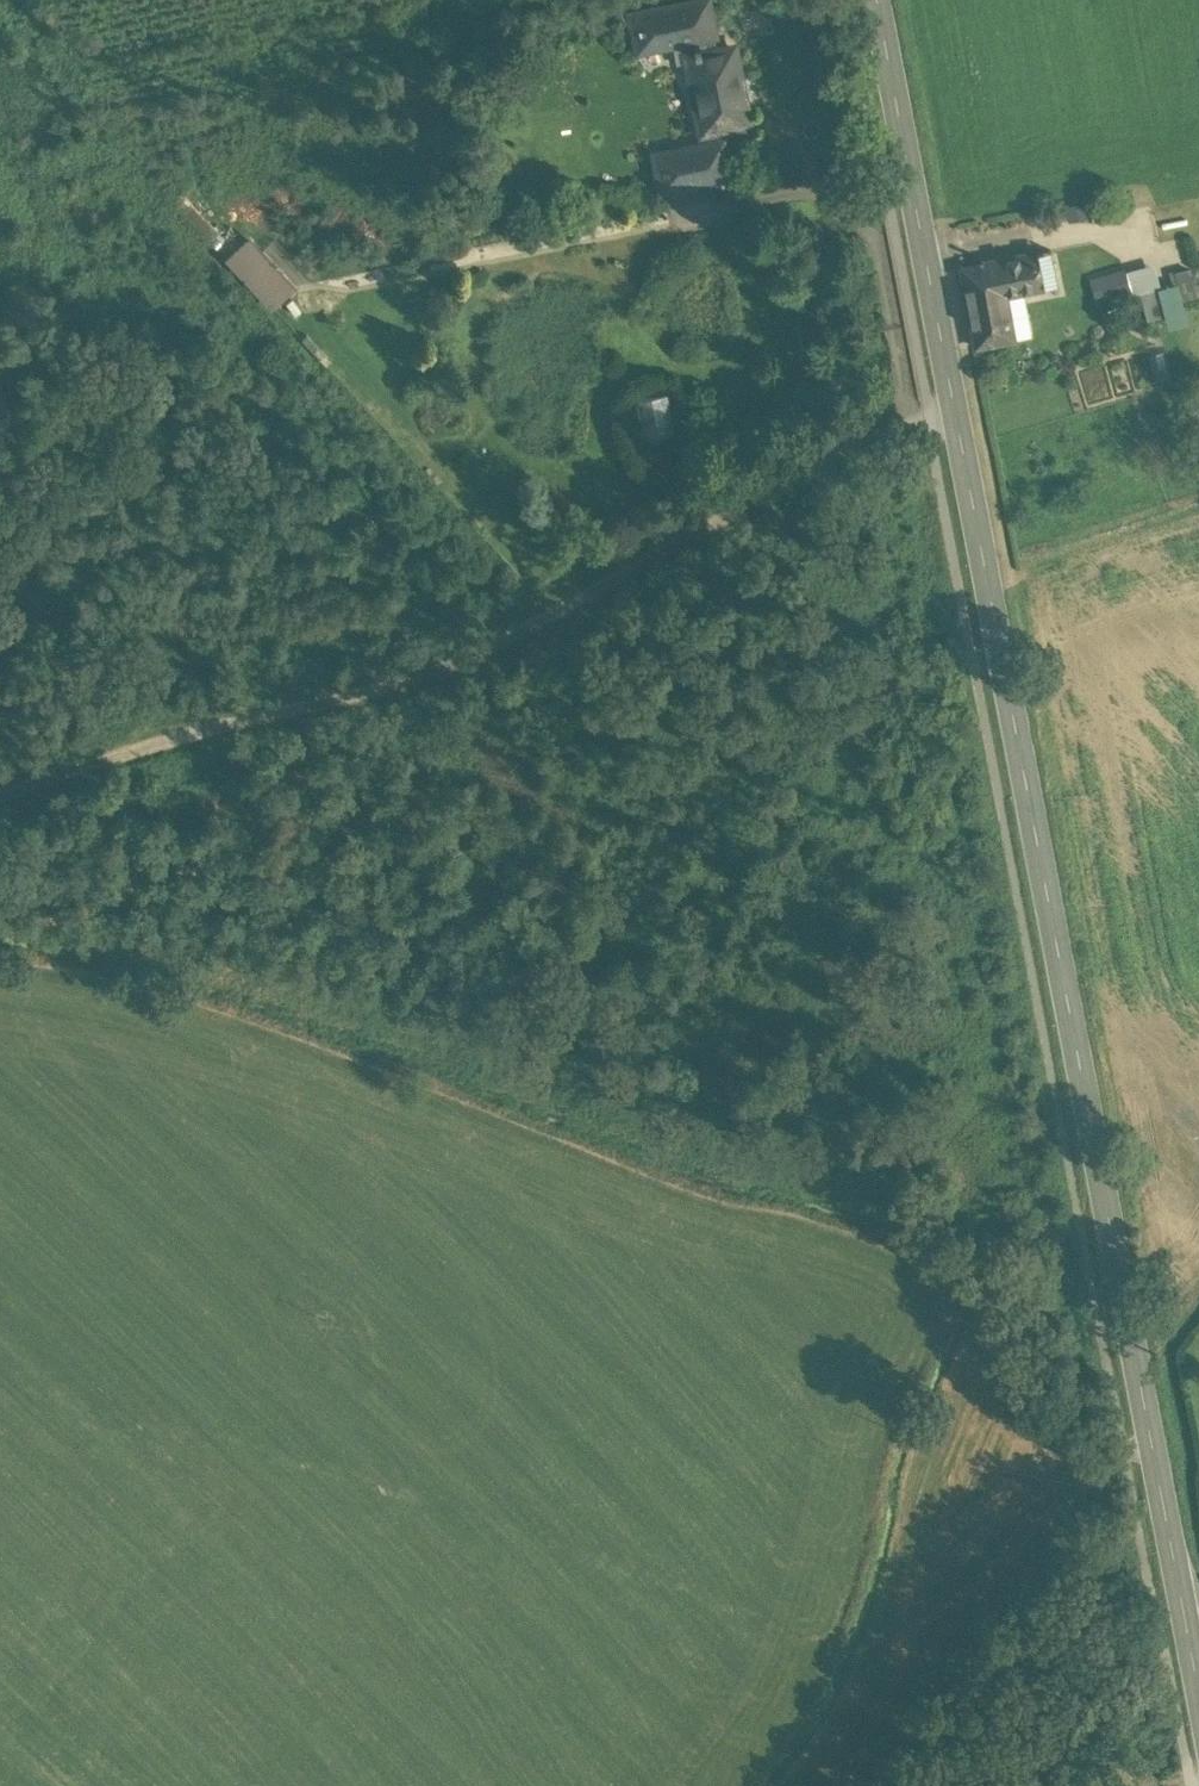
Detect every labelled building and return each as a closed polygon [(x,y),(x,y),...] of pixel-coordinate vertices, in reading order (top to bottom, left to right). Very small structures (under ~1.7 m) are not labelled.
[(715,49),(712,32),(713,32),(707,0),(697,0),(633,13),(636,27),(637,27),(640,46),(684,37),(684,38),(693,36),(696,53),(687,54),(703,130),(749,121),(734,45),(715,49)] [(722,140),(656,153),(663,187),(729,174),(722,140)] [(197,251),(219,239),(188,185),(166,198),(197,251)] [(1051,247),(1035,251),(1042,286),(1058,283),(1051,247)] [(263,249),(228,257),(228,258),(259,292),(296,284),(263,249)] [(1035,251),(983,261),(982,256),(980,256),(981,262),(961,266),(976,345),(1031,334),(1023,290),(1042,286),(1035,251)] [(1154,261),(1089,272),(1094,300),(1137,293),(1141,317),(1164,313),(1166,325),(1187,322),(1179,279),(1158,282),(1154,261)] [(1191,264),(1176,267),(1182,293),(1197,290),(1191,264)] [(667,391),(633,398),(641,438),(676,431),(667,391)]
